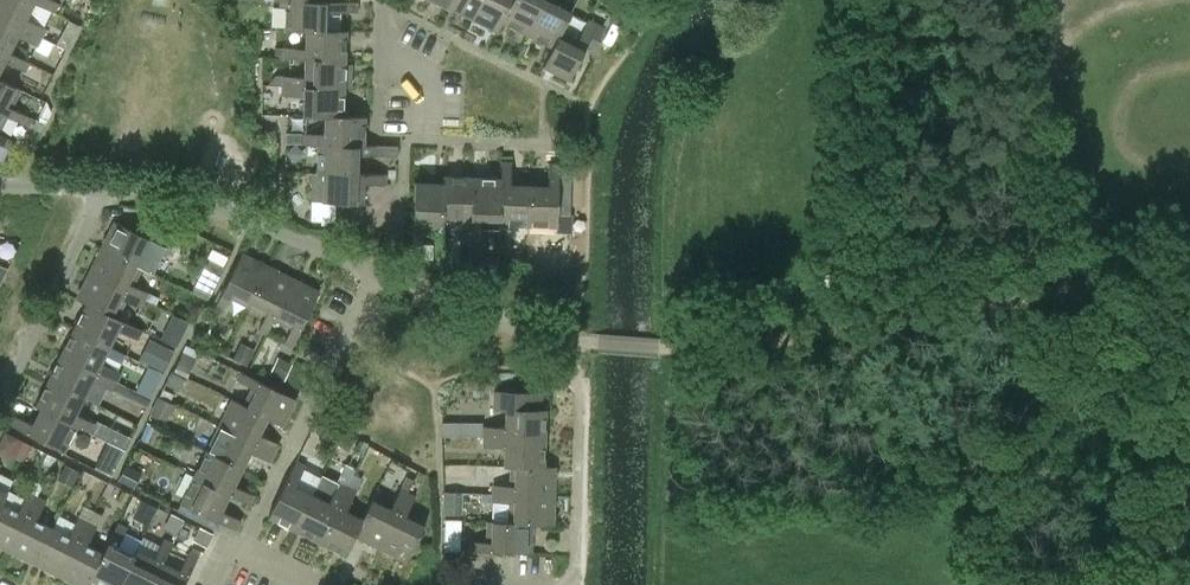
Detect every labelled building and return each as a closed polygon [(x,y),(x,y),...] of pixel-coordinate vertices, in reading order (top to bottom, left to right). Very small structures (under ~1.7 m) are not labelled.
[(35,2),(31,0),(0,0),(0,15),(42,36),(47,28),(27,18),(35,2)] [(35,2),(55,12),(59,2),(55,0),(31,0),(35,2)] [(335,2),(285,0),(284,29),(335,30),(335,29),(334,29),(335,12),(357,12),(358,1),(335,1),(335,2)] [(470,19),(480,0),(448,0),(445,6),(470,19)] [(502,21),(513,0),(480,0),(470,19),(497,33),(502,21)] [(502,21),(527,34),(544,0),(513,0),(502,21)] [(542,66),(552,46),(561,31),(571,11),(555,4),(557,0),(544,0),(527,34),(551,47),(541,66),(542,66)] [(42,36),(0,15),(0,48),(10,53),(10,51),(18,35),(38,45),(42,36)] [(74,48),(81,21),(70,18),(62,44),(74,48)] [(578,39),(561,31),(552,46),(542,66),(569,80),(588,41),(597,45),(605,29),(587,20),(578,39)] [(346,30),(335,29),(335,30),(284,29),(307,30),(306,46),(285,46),(284,57),(305,57),(306,56),(345,57),(346,30)] [(10,51),(10,53),(0,48),(0,71),(5,61),(25,71),(30,61),(10,51)] [(283,84),(344,87),(352,87),(353,64),(345,64),(345,57),(306,56),(305,57),(284,57),(284,58),(306,58),(305,76),(283,75),(283,84)] [(8,115),(7,117),(22,124),(26,115),(11,108),(21,89),(0,78),(0,112),(8,115)] [(344,87),(283,84),(282,95),(304,96),(304,114),(326,115),(326,116),(343,116),(343,115),(344,87)] [(365,116),(343,115),(343,116),(326,116),(325,133),(303,133),(303,143),(318,143),(364,144),(365,116)] [(286,142),(303,143),(303,133),(286,132),(286,142)] [(9,149),(14,141),(0,134),(0,144),(9,149)] [(380,144),(364,144),(318,143),(317,171),(317,172),(325,172),(326,171),(357,172),(358,155),(398,156),(398,145),(380,144)] [(502,163),(501,179),(500,218),(500,224),(529,225),(530,185),(512,185),(513,163),(502,163)] [(548,186),(530,185),(529,225),(557,226),(560,165),(549,164),(548,186)] [(397,184),(397,173),(357,172),(326,171),(325,172),(317,172),(317,171),(311,172),(311,200),(324,201),(336,202),(335,221),(362,222),(364,183),(397,184)] [(461,239),(471,239),(473,177),(444,176),(444,183),(445,183),(443,215),(444,216),(462,216),(461,239)] [(500,218),(501,179),(474,177),(473,177),(471,239),(482,239),(482,228),(500,228),(500,224),(500,218)] [(445,183),(444,183),(415,182),(412,244),(424,244),(424,222),(444,223),(444,216),(443,215),(445,183)] [(169,246),(115,220),(102,246),(141,266),(152,271),(161,253),(165,255),(169,246)] [(133,284),(141,266),(102,246),(89,272),(143,299),(147,291),(133,284)] [(247,306),(267,265),(241,253),(214,308),(222,312),(230,297),(247,306)] [(273,319),(293,278),(267,265),(247,306),(265,315),(258,330),(266,334),(274,319),(273,319)] [(140,307),(143,299),(89,272),(76,297),(87,302),(117,316),(125,299),(140,307)] [(292,347),(319,291),(293,278),(273,319),(274,319),(291,327),(283,342),(292,347)] [(142,329),(117,316),(87,302),(74,328),(110,345),(118,329),(137,339),(142,329)] [(180,346),(192,319),(175,311),(163,338),(180,346)] [(101,362),(110,345),(74,328),(62,353),(116,380),(121,371),(101,362)] [(152,335),(143,360),(169,369),(177,345),(152,335)] [(236,356),(249,363),(257,347),(244,340),(236,356)] [(189,344),(178,369),(190,374),(201,350),(189,344)] [(112,390),(116,380),(62,353),(49,379),(84,396),(92,380),(112,390)] [(282,425),(295,398),(241,371),(237,379),(251,387),(243,403),(266,417),(282,425)] [(77,424),(76,426),(91,433),(96,423),(76,413),(84,396),(49,379),(36,405),(41,408),(42,407),(77,424)] [(483,427),(483,437),(545,439),(546,410),(541,410),(541,401),(538,401),(539,393),(499,391),(499,410),(506,410),(506,428),(483,427)] [(258,433),(266,417),(243,403),(232,398),(218,424),(273,452),(278,443),(258,433)] [(64,450),(76,426),(77,424),(42,407),(41,408),(33,423),(13,414),(9,423),(64,450)] [(96,423),(91,433),(106,440),(112,428),(97,420),(96,423)] [(269,460),(273,452),(218,424),(206,450),(241,467),(250,451),(269,460)] [(44,447),(8,430),(0,447),(0,448),(35,465),(44,447)] [(126,450),(132,437),(124,434),(118,446),(126,450)] [(545,439),(483,437),(483,448),(505,449),(504,466),(544,467),(545,439)] [(108,442),(102,455),(119,463),(125,450),(108,442)] [(241,467),(206,450),(193,475),(229,493),(228,493),(248,503),(253,493),(233,484),(241,467)] [(267,517),(293,530),(311,495),(295,487),(305,467),(295,462),(267,517)] [(141,472),(126,464),(119,480),(134,487),(141,472)] [(493,487),(493,496),(554,498),(556,467),(544,467),(504,466),(504,468),(510,468),(510,488),(493,487)] [(220,509),(228,493),(229,493),(193,475),(180,501),(181,502),(178,509),(217,529),(221,522),(235,529),(240,519),(220,509)] [(293,530),(319,543),(346,487),(338,483),(328,503),(311,495),(293,530)] [(345,556),(355,537),(354,536),(362,520),(345,512),(355,492),(346,487),(319,543),(345,556)] [(379,549),(407,494),(399,490),(392,505),(373,496),(362,520),(354,536),(355,537),(379,549)] [(37,496),(28,491),(18,511),(1,502),(0,505),(0,546),(10,551),(37,496)] [(414,498),(407,494),(379,549),(406,562),(426,522),(407,512),(414,498)] [(36,563),(53,528),(35,519),(45,500),(37,496),(10,551),(36,563)] [(554,498),(493,496),(492,504),(509,505),(509,524),(532,524),(553,525),(554,498)] [(61,576),(88,521),(78,516),(69,536),(53,528),(36,563),(61,576)] [(451,518),(445,544),(457,546),(463,521),(451,518)] [(102,552),(87,545),(96,525),(88,521),(61,576),(80,584),(89,584),(93,578),(91,578),(103,553),(102,552)] [(93,578),(106,584),(121,584),(120,584),(134,555),(132,554),(117,547),(126,528),(117,523),(102,552),(103,553),(91,578),(93,578)] [(532,524),(509,524),(487,523),(487,544),(469,544),(469,551),(531,553),(532,524)] [(163,562),(173,543),(163,538),(154,557),(136,548),(132,554),(134,555),(120,584),(121,584),(151,584),(163,562)] [(151,584),(184,584),(198,555),(187,550),(178,569),(163,562),(151,584)]
